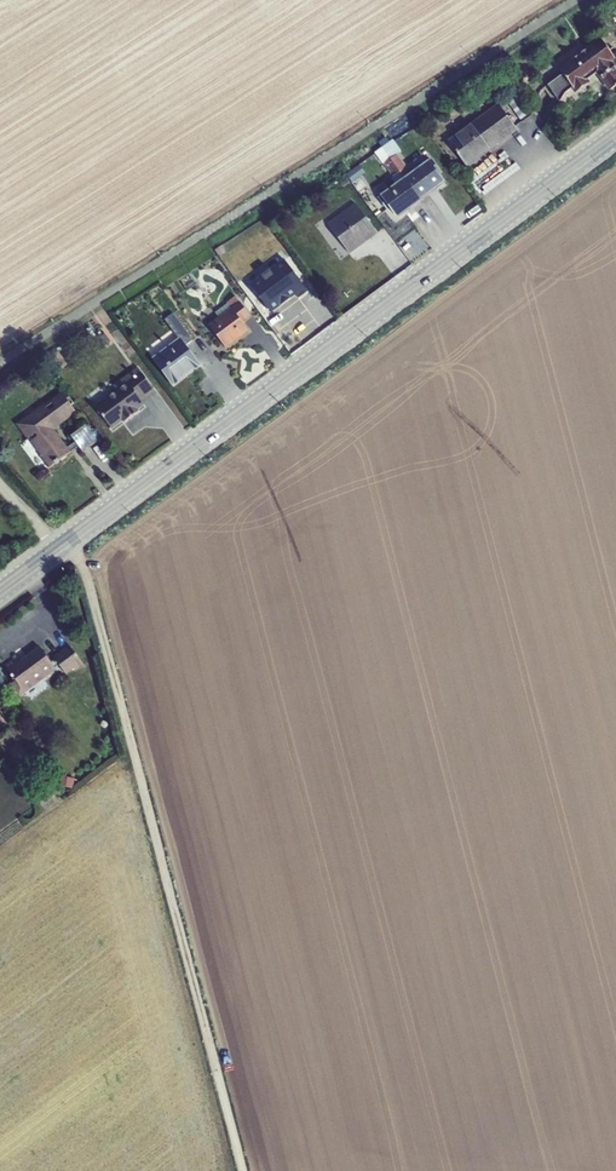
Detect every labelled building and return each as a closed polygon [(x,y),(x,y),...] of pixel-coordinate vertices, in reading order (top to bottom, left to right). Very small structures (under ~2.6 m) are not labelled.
[(560,68),(564,74),(574,88),(577,92),(590,82),(588,79),(597,73),(609,90),(615,85),(615,66),(614,62),(615,60),(600,38),(560,68)] [(526,56),(518,62),(521,67),(529,62),(526,56)] [(565,94),(574,88),(564,74),(548,86),(560,102),(565,94)] [(518,92),(506,100),(521,120),(533,111),(518,92)] [(448,141),(467,167),(517,130),(498,104),(448,141)] [(453,109),(445,114),(449,120),(457,115),(453,109)] [(425,131),(419,135),(426,144),(425,145),(431,154),(438,149),(425,131)] [(392,158),(397,154),(386,139),(380,143),(392,158)] [(380,147),(375,151),(381,160),(387,156),(380,147)] [(392,158),(391,159),(406,179),(412,174),(398,154),(397,154),(392,158)] [(397,185),(406,179),(391,159),(384,164),(393,177),(391,178),(397,185)] [(432,160),(430,161),(438,173),(440,171),(432,160)] [(412,174),(406,179),(421,199),(444,182),(438,173),(430,161),(412,174)] [(382,196),(397,217),(421,199),(406,179),(397,185),(382,196)] [(356,203),(328,224),(349,253),(377,232),(356,203)] [(286,262),(252,287),(271,312),(294,294),(298,299),(308,292),(286,262)] [(219,317),(240,301),(235,296),(227,302),(228,303),(216,312),(219,317)] [(209,325),(226,348),(249,330),(242,322),(250,316),(240,301),(219,317),(209,325)] [(180,338),(186,345),(193,340),(174,313),(165,320),(179,338),(180,338)] [(179,338),(153,358),(174,386),(201,366),(186,345),(180,338),(179,338)] [(59,351),(50,357),(59,370),(68,364),(59,351)] [(118,391),(96,407),(112,428),(144,404),(140,399),(154,389),(138,368),(114,386),(118,391)] [(31,442),(49,466),(71,451),(68,447),(54,429),(77,412),(61,392),(44,404),(44,403),(16,424),(27,439),(35,434),(38,437),(31,442)] [(86,425),(71,436),(75,442),(79,446),(83,452),(98,441),(86,425)] [(68,447),(71,451),(79,446),(75,442),(68,447)] [(70,646),(54,657),(66,674),(74,668),(76,670),(83,664),(70,646)] [(18,656),(5,665),(15,677),(9,681),(20,696),(56,670),(39,647),(21,660),(18,656)] [(61,776),(60,786),(73,788),(74,778),(61,776)]
